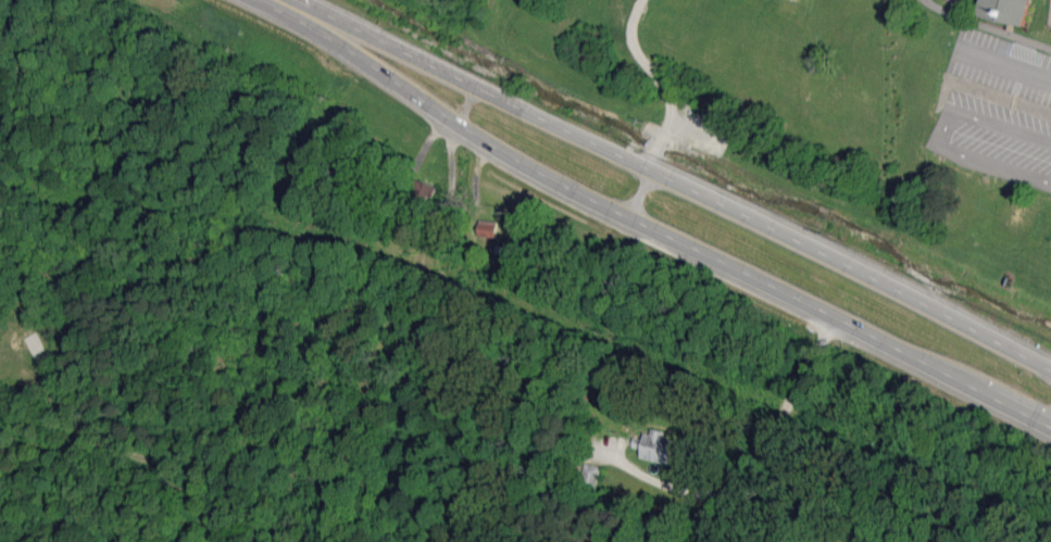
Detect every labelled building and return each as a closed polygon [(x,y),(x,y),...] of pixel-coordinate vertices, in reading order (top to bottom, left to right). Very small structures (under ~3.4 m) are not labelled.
[(1031,0),(982,0),(979,16),(1026,25),(1031,0)] [(479,236),(497,237),(498,221),(479,221),(479,236)] [(633,447),(643,449),(641,457),(671,464),(676,440),(666,438),(668,432),(651,428),(648,441),(635,438),(633,447)] [(596,489),(601,467),(586,463),(580,486),(596,489)]
